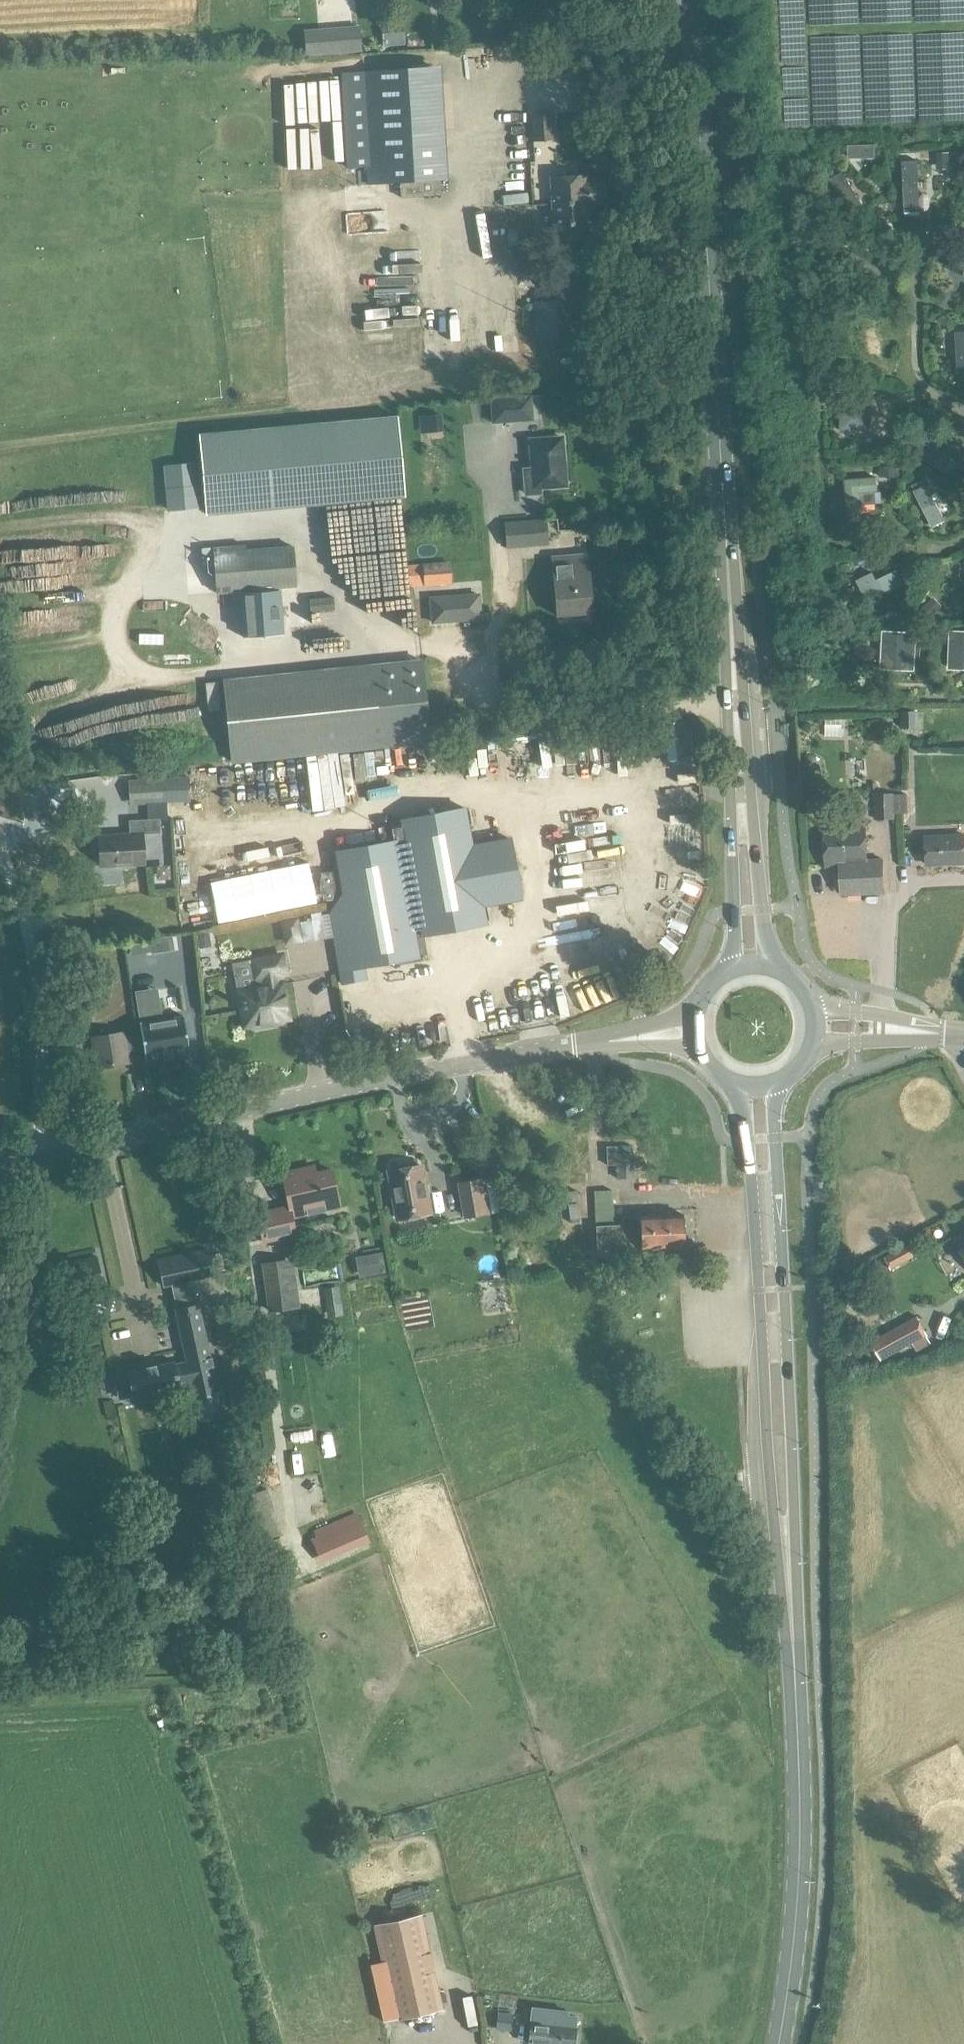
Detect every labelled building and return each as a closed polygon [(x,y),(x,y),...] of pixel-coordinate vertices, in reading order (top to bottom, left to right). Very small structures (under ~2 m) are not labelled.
[(404,26),(382,28),(383,47),(405,45),(404,26)] [(360,28),(305,32),(307,55),(362,51),(360,28)] [(366,141),(361,71),(341,73),(347,168),(357,167),(359,184),(367,184),(367,185),(399,183),(400,198),(442,195),(440,180),(451,179),(449,135),(366,141)] [(534,142),(555,140),(553,111),(532,113),(534,142)] [(862,158),(862,145),(849,146),(849,158),(862,158)] [(535,167),(525,167),(526,204),(536,203),(535,167)] [(586,180),(586,174),(552,177),(554,203),(587,201),(587,206),(588,206),(605,205),(603,179),(586,180)] [(587,201),(554,203),(557,237),(590,234),(588,206),(587,206),(587,201)] [(950,268),(963,268),(963,254),(952,254),(951,254),(950,268)] [(534,300),(534,312),(536,339),(572,336),(570,299),(539,300),(534,300)] [(430,305),(429,331),(439,331),(440,305),(430,305)] [(505,323),(507,362),(517,361),(516,322),(505,323)] [(958,373),(963,373),(963,331),(956,332),(958,373)] [(567,434),(564,380),(534,382),(537,436),(567,434)] [(870,393),(842,393),(842,430),(870,430),(870,393)] [(521,421),(519,397),(491,399),(493,423),(521,421)] [(199,434),(206,514),(405,496),(398,416),(199,434)] [(562,437),(530,440),(533,469),(525,470),(527,494),(540,493),(539,487),(566,485),(562,437)] [(846,479),(848,518),(862,517),(861,506),(875,505),(874,478),(846,479)] [(515,521),(517,545),(559,541),(557,518),(515,521)] [(214,593),(256,589),(293,586),(290,544),(211,551),(214,593)] [(557,613),(590,610),(585,553),(553,556),(557,613)] [(449,563),(409,566),(410,586),(451,583),(449,563)] [(858,580),(857,581),(867,600),(868,599),(902,583),(897,571),(877,581),(873,573),(858,580)] [(431,598),(433,622),(481,619),(479,595),(431,598)] [(308,598),(309,612),(333,610),(332,596),(308,598)] [(260,644),(285,643),(283,607),(259,608),(260,644)] [(916,633),(883,631),(881,668),(914,670),(916,633)] [(949,631),(948,667),(963,668),(963,631),(949,631)] [(900,728),(920,729),(920,710),(900,709),(900,728)] [(411,723),(410,741),(409,740),(408,757),(426,757),(428,724),(411,723)] [(190,776),(129,779),(130,805),(191,802),(190,776)] [(875,794),(876,819),(895,819),(895,814),(907,813),(906,794),(894,795),(894,793),(875,794)] [(337,851),(344,892),(330,914),(340,968),(357,964),(358,968),(401,960),(418,957),(413,930),(422,929),(423,935),(486,924),(483,905),(522,898),(511,840),(472,847),(465,808),(402,819),(404,827),(392,829),(394,841),(337,851)] [(681,827),(681,815),(645,814),(644,826),(681,827)] [(160,832),(160,818),(149,819),(150,833),(160,832)] [(839,861),(867,860),(865,828),(823,830),(825,870),(840,870),(839,861)] [(143,833),(130,834),(99,836),(101,866),(144,863),(143,833)] [(926,837),(927,864),(963,862),(963,835),(926,837)] [(867,860),(839,861),(840,870),(841,895),(860,894),(884,892),(882,860),(867,861),(867,860)] [(647,873),(672,871),(672,862),(646,863),(647,873)] [(670,879),(649,881),(650,890),(671,887),(670,879)] [(581,888),(583,898),(613,894),(612,885),(581,888)] [(639,912),(640,922),(666,918),(665,908),(639,912)] [(334,936),(330,914),(322,915),(321,912),(311,914),(312,920),(300,922),(304,941),(334,936)] [(149,939),(129,942),(131,955),(151,952),(149,939)] [(245,1025),(249,1025),(252,1026),(281,1021),(284,1018),(288,1018),(282,984),(278,984),(276,974),(284,972),(281,956),(252,961),(255,978),(264,976),(266,986),(239,991),(245,1025)] [(98,977),(82,979),(84,995),(102,994),(100,977),(98,977)] [(580,1021),(588,1014),(571,995),(563,1003),(580,1021)] [(155,1004),(139,1007),(142,1023),(140,1023),(146,1059),(164,1056),(164,1059),(165,1058),(172,1057),(173,1057),(173,1055),(190,1052),(184,1016),(162,1020),(158,1020),(155,1004)] [(136,1030),(124,1032),(93,1037),(98,1067),(129,1062),(127,1051),(139,1049),(136,1030)] [(617,1178),(634,1177),(632,1144),(606,1146),(607,1165),(616,1164),(617,1178)] [(398,1218),(430,1212),(422,1166),(389,1172),(398,1218)] [(287,1208),(257,1214),(263,1242),(295,1235),(291,1216),(339,1206),(331,1172),(316,1175),(314,1167),(279,1175),(287,1208)] [(489,1212),(484,1179),(460,1183),(466,1216),(489,1212)] [(594,1191),(594,1194),(595,1206),(596,1221),(614,1220),(613,1190),(594,1191)] [(681,1212),(640,1214),(621,1215),(622,1224),(596,1225),(598,1252),(642,1250),(683,1248),(681,1212)] [(208,1248),(159,1259),(165,1286),(213,1275),(208,1248)] [(647,1264),(691,1263),(691,1250),(647,1251),(647,1264)] [(905,1263),(898,1250),(885,1257),(892,1270),(905,1263)] [(367,1255),(371,1275),(386,1273),(383,1252),(367,1255)] [(301,1308),(294,1258),(262,1262),(269,1313),(301,1308)] [(129,1376),(119,1378),(123,1397),(133,1395),(134,1399),(181,1389),(180,1386),(192,1383),(195,1397),(218,1392),(199,1303),(176,1308),(185,1350),(186,1350),(190,1349),(192,1359),(188,1360),(188,1359),(187,1359),(187,1361),(175,1364),(175,1361),(128,1372),(129,1376)] [(883,1335),(892,1352),(928,1333),(918,1316),(883,1335)] [(170,1338),(154,1340),(156,1357),(172,1356),(170,1338)] [(360,1522),(318,1539),(314,1541),(323,1561),(369,1541),(360,1522)] [(374,1927),(377,1941),(396,2021),(443,2010),(420,1916),(374,1927)] [(528,2043),(533,2043),(576,2043),(577,2034),(574,2031),(576,2017),(567,2016),(567,2012),(532,2008),(530,2021),(528,2043)]
